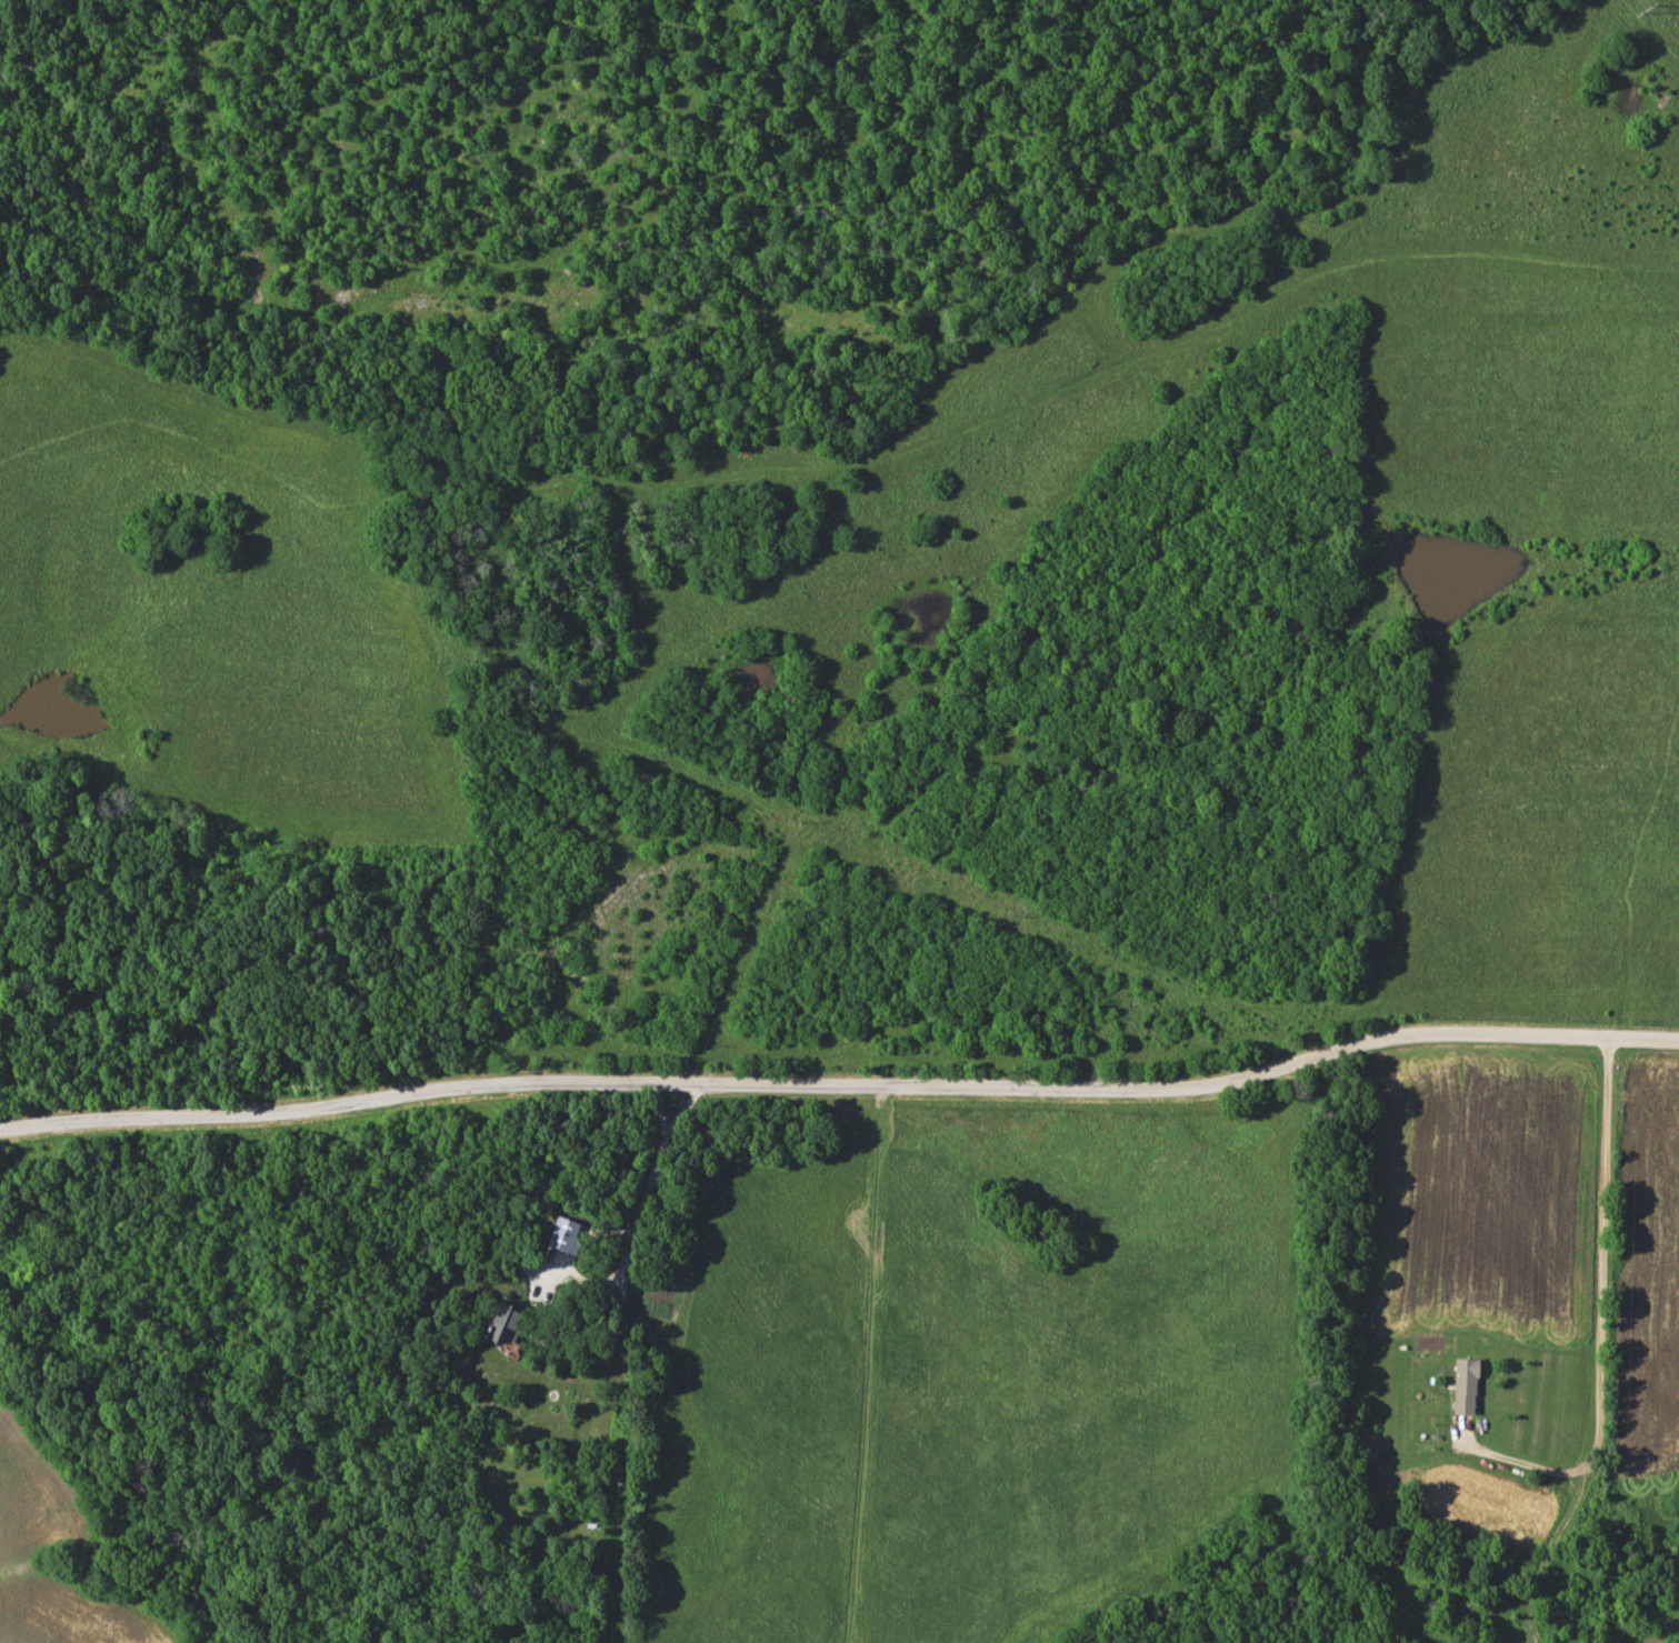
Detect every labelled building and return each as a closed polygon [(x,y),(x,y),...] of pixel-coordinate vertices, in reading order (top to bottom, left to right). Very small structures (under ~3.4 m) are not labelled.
[(493,1341),(519,1347),(527,1313),(501,1306),(493,1341)] [(1481,1360),(1458,1360),(1458,1416),(1481,1416),(1481,1360)]
